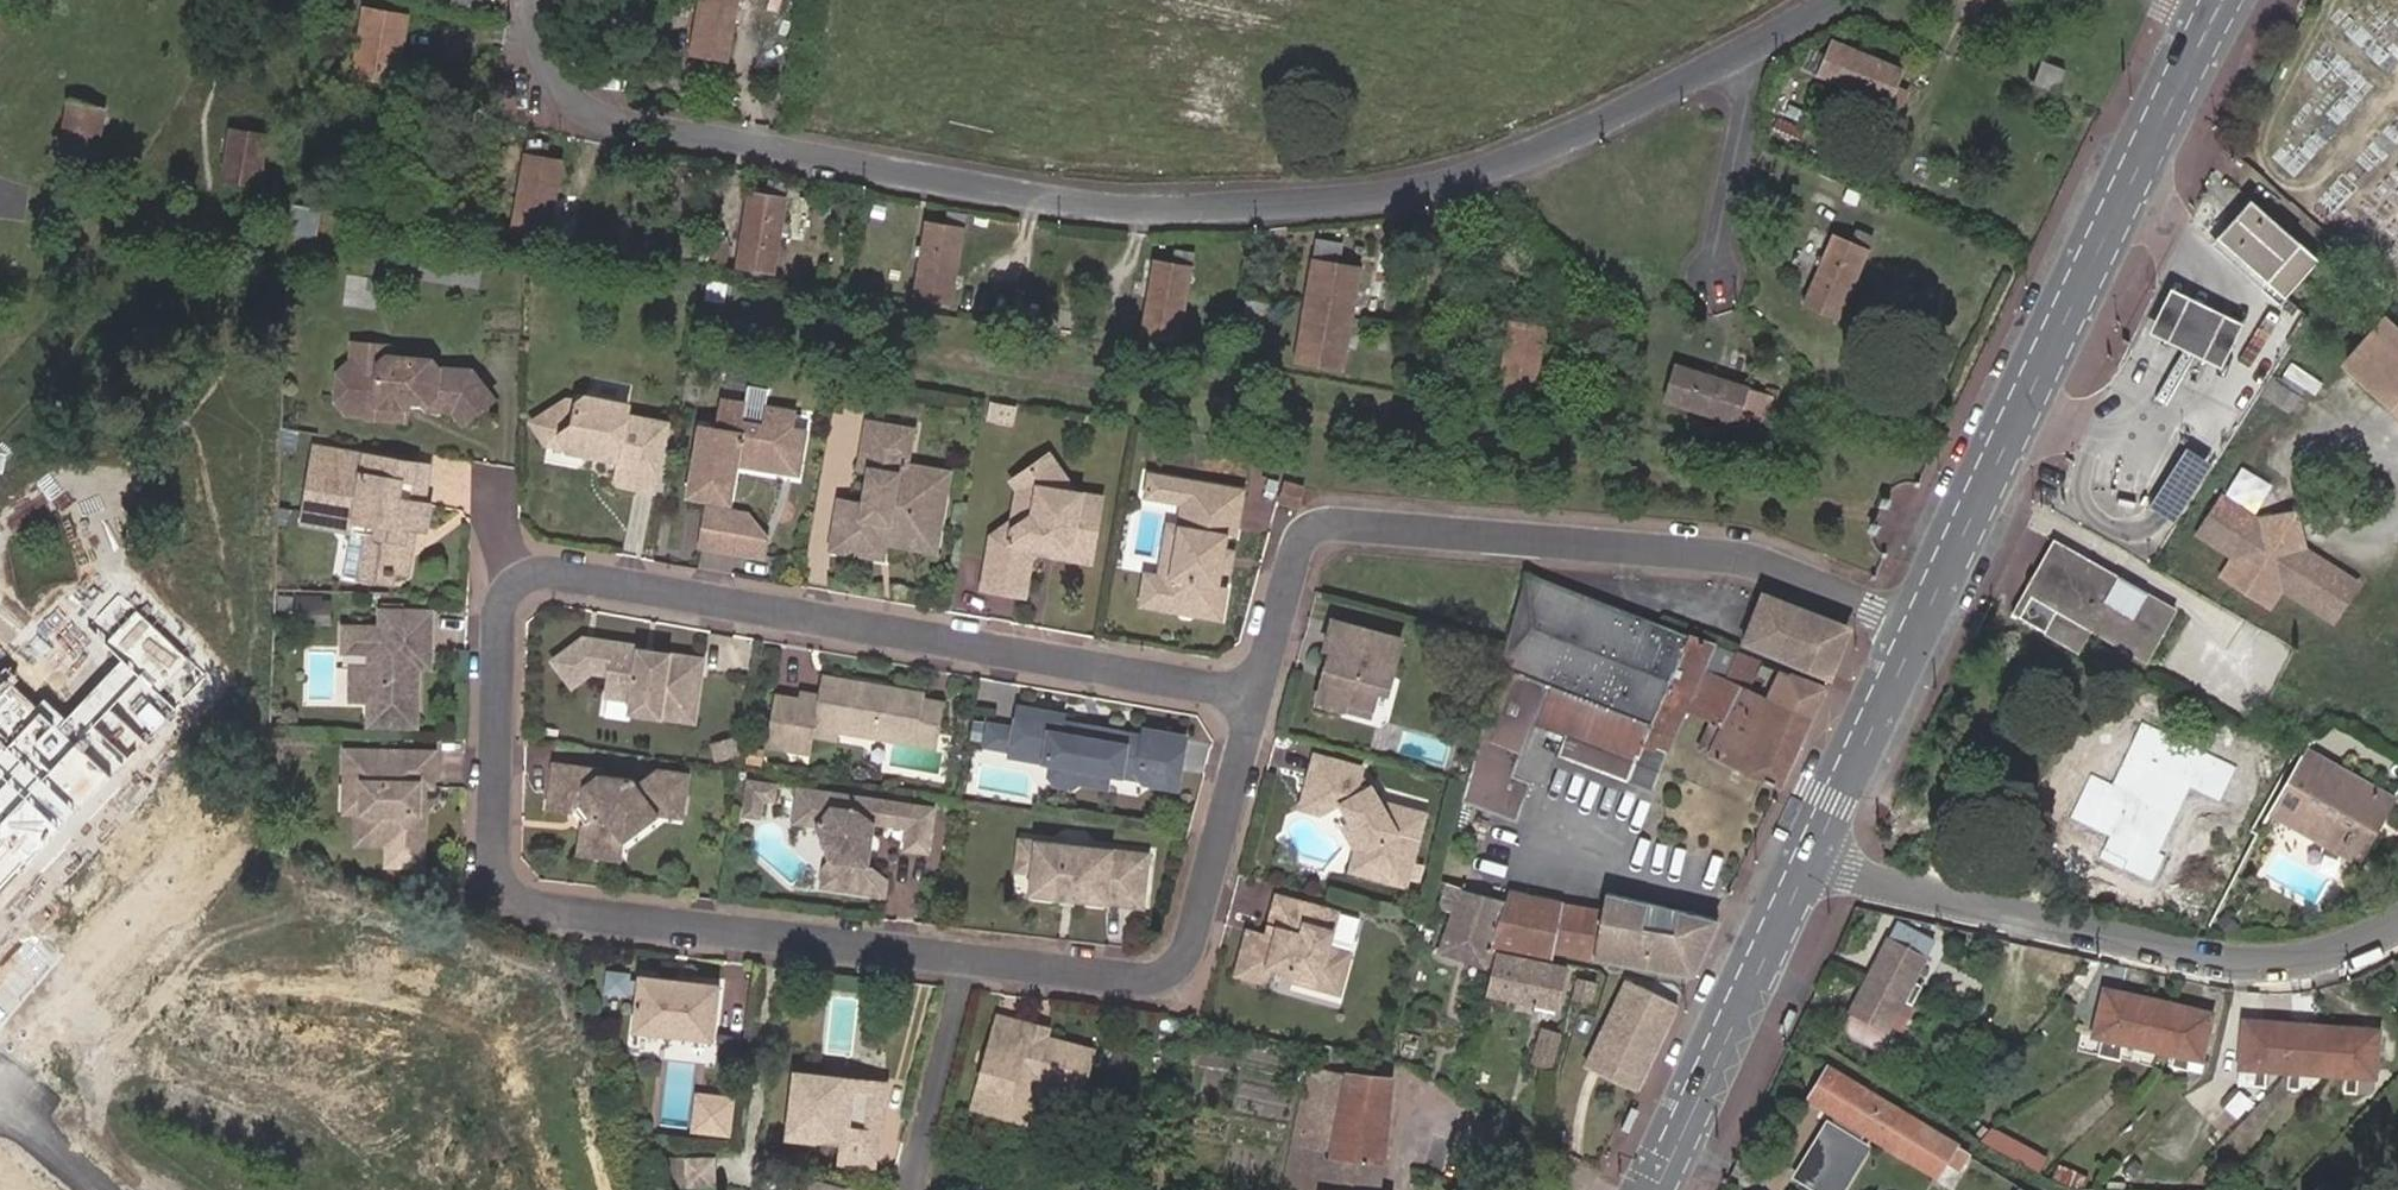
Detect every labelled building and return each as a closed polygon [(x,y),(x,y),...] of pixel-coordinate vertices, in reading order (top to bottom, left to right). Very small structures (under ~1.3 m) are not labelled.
[(740,0),(702,0),(692,53),(728,60),(740,0)] [(404,60),(413,16),(364,7),(352,76),(410,86),(416,62),(404,60)] [(1898,88),(1904,71),(1833,42),(1819,74),(1903,109),(1909,93),(1898,88)] [(2057,92),(2067,70),(2046,62),(2036,83),(2057,92)] [(96,155),(105,109),(68,102),(59,149),(96,155)] [(257,185),(266,134),(232,128),(223,178),(257,185)] [(526,139),(524,152),(512,229),(551,235),(563,159),(544,155),(546,142),(526,139)] [(734,267),(736,268),(773,274),(787,184),(768,181),(766,194),(746,190),(734,267)] [(2319,262),(2256,204),(2222,242),(2285,300),(2319,262)] [(914,297),(915,297),(953,303),(967,213),(948,210),(946,223),(926,220),(914,297)] [(1867,252),(1835,239),(1806,305),(1839,319),(1867,252)] [(1339,262),(1342,245),(1318,241),(1298,362),(1344,370),(1362,267),(1339,262)] [(1152,258),(1140,335),(1178,341),(1193,252),(1174,249),(1172,262),(1152,258)] [(486,259),(417,254),(415,276),(484,282),(486,259)] [(1267,304),(1250,301),(1246,325),(1263,328),(1267,304)] [(2390,320),(2348,367),(2397,412),(2397,328),(2390,320)] [(1537,404),(1550,327),(1511,321),(1498,397),(1537,404)] [(465,404),(476,419),(500,400),(477,371),(444,368),(432,360),(390,357),(379,365),(354,363),(340,373),(337,400),(346,410),(363,411),(373,401),(415,405),(416,397),(422,398),(427,405),(460,407),(465,404)] [(1777,398),(1676,366),(1665,401),(1767,434),(1777,398)] [(415,405),(427,405),(422,398),(416,397),(415,405)] [(373,401),(363,411),(366,416),(413,420),(415,405),(373,401)] [(579,448),(590,450),(589,455),(618,460),(625,467),(642,470),(644,459),(660,461),(667,422),(627,414),(627,408),(588,401),(579,406),(565,404),(535,422),(550,445),(559,439),(565,450),(573,452),(579,448)] [(723,461),(737,463),(782,470),(779,461),(802,465),(807,432),(793,430),(796,413),(766,408),(763,427),(744,424),(747,405),(725,401),(720,430),(705,427),(693,493),(730,500),(736,470),(722,468),(723,461)] [(470,423),(476,419),(465,404),(460,407),(470,423)] [(902,463),(909,464),(915,430),(872,422),(864,468),(874,470),(868,504),(844,500),(835,547),(886,558),(889,542),(891,532),(940,540),(949,491),(899,481),(902,463)] [(2184,441),(2156,501),(2183,514),(2212,454),(2184,441)] [(429,462),(364,450),(362,458),(340,454),(341,446),(315,442),(303,506),(329,511),(327,525),(352,528),(355,515),(379,519),(369,573),(394,577),(395,568),(407,570),(412,542),(406,535),(399,534),(402,523),(408,524),(426,527),(431,502),(422,500),(412,498),(415,481),(425,482),(429,462)] [(362,458),(364,450),(341,446),(340,454),(362,458)] [(1089,564),(1100,499),(1077,495),(1047,460),(1006,483),(1011,491),(1006,519),(982,539),(973,592),(1022,600),(1029,559),(1036,555),(1089,564)] [(736,470),(737,463),(723,461),(722,468),(736,470)] [(952,472),(909,464),(902,463),(899,481),(949,491),(952,472)] [(1181,505),(1186,479),(1149,473),(1145,499),(1181,505)] [(1246,490),(1186,479),(1181,505),(1177,526),(1173,552),(1161,550),(1157,575),(1145,573),(1139,607),(1223,622),(1229,587),(1221,586),(1229,535),(1238,537),(1246,490)] [(422,500),(425,482),(415,481),(412,498),(422,500)] [(1302,487),(1285,484),(1281,503),(1298,507),(1302,487)] [(2279,528),(2278,512),(2262,517),(2224,491),(2199,530),(2232,553),(2221,571),(2271,604),(2283,586),(2336,620),(2361,580),(2309,547),(2305,529),(2289,534),(2279,528)] [(301,520),(327,525),(329,511),(303,506),(301,520)] [(2300,506),(2278,512),(2279,528),(2289,534),(2305,529),(2300,506)] [(690,543),(761,555),(768,537),(755,524),(743,517),(736,514),(728,511),(718,509),(707,508),(696,509),(690,543)] [(368,576),(369,573),(379,519),(355,515),(352,528),(356,529),(357,521),(376,525),(369,562),(359,561),(357,574),(368,576)] [(364,531),(359,561),(369,562),(376,525),(357,521),(356,529),(364,531)] [(406,535),(408,524),(402,523),(399,534),(406,535)] [(1166,524),(1161,550),(1173,552),(1177,526),(1166,524)] [(891,532),(889,542),(938,551),(940,540),(891,532)] [(2059,541),(2027,596),(2092,632),(2148,663),(2178,609),(2148,592),(2134,615),(2107,599),(2120,577),(2059,541)] [(1739,685),(1750,660),(1752,655),(1642,613),(1530,573),(1529,577),(1509,643),(1502,664),(1474,754),(1467,778),(1465,783),(1460,800),(1517,822),(1532,782),(1513,775),(1534,719),(1566,731),(1557,755),(1627,781),(1643,741),(1667,750),(1685,709),(1711,720),(1722,725),(1710,754),(1780,784),(1809,720),(1765,698),(1751,691),(1739,685)] [(117,582),(78,623),(116,658),(63,716),(45,700),(36,709),(0,676),(0,906),(216,675),(117,582)] [(1840,624),(1766,596),(1741,650),(1826,683),(1846,639),(1840,624)] [(2092,632),(2027,596),(2015,617),(2079,654),(2092,632)] [(416,708),(418,668),(418,650),(433,650),(434,611),(382,609),(382,628),(346,628),(345,667),(370,668),(368,705),(416,708)] [(1326,649),(1333,651),(1339,652),(1331,679),(1325,678),(1319,703),(1343,710),(1345,700),(1372,708),(1377,692),(1387,695),(1402,641),(1333,623),(1326,649)] [(2233,643),(2266,661),(2274,647),(2241,628),(2233,643)] [(595,654),(597,639),(585,638),(579,642),(586,652),(595,654)] [(704,659),(643,650),(643,646),(597,639),(595,654),(586,652),(579,642),(556,660),(574,683),(593,669),(612,672),(609,693),(635,698),(633,710),(695,719),(704,659)] [(418,650),(418,668),(433,669),(433,650),(418,650)] [(1333,651),(1325,678),(1331,679),(1339,652),(1333,651)] [(1762,665),(1750,660),(1739,685),(1751,691),(1762,665)] [(1765,698),(1809,720),(1823,690),(1772,667),(1768,675),(1766,680),(1771,684),(1765,698)] [(817,725),(879,736),(881,728),(919,735),(925,699),(927,692),(826,674),(822,695),(821,702),(816,725),(817,725)] [(821,702),(822,695),(800,691),(798,700),(775,697),(766,750),(811,758),(817,725),(816,725),(821,702)] [(925,699),(919,735),(917,743),(916,749),(936,753),(945,702),(925,699)] [(1174,785),(1182,738),(1147,731),(1145,740),(1108,734),(1102,738),(1092,737),(1093,731),(1060,726),(1062,717),(1020,710),(1017,731),(992,727),(988,751),(1012,755),(1054,762),(1052,775),(1057,782),(1073,785),(1079,780),(1106,784),(1108,771),(1109,765),(1123,755),(1142,758),(1140,773),(1143,777),(1145,781),(1174,785)] [(1710,754),(1722,725),(1711,720),(1698,749),(1710,754)] [(881,728),(879,736),(917,743),(919,735),(881,728)] [(2297,764),(2246,735),(2234,755),(2285,784),(2297,764)] [(1667,750),(1643,741),(1627,781),(1652,790),(1667,750)] [(2076,848),(2065,868),(2098,885),(2109,864),(2112,866),(2121,848),(2125,850),(2163,780),(2137,767),(2144,754),(2122,742),(2096,789),(2078,780),(2058,816),(2078,827),(2069,845),(2076,848)] [(349,744),(348,752),(383,753),(383,746),(349,744)] [(427,843),(428,814),(420,813),(422,785),(429,786),(437,786),(439,749),(383,746),(383,753),(348,752),(348,779),(366,779),(364,835),(389,836),(389,842),(427,843)] [(2303,754),(2271,815),(2356,862),(2390,802),(2303,754)] [(1140,773),(1142,758),(1123,755),(1109,765),(1108,771),(1143,777),(1140,773)] [(1366,847),(1358,873),(1405,886),(1425,817),(1380,804),(1368,784),(1372,771),(1314,756),(1303,798),(1344,809),(1366,847)] [(658,810),(665,772),(657,770),(636,785),(631,779),(553,764),(544,809),(582,816),(575,854),(614,861),(618,842),(658,810)] [(690,777),(665,772),(658,810),(661,815),(682,820),(690,777)] [(358,841),(389,842),(389,836),(364,835),(366,779),(348,779),(347,810),(359,811),(358,841)] [(772,801),(774,787),(749,783),(745,815),(758,817),(761,799),(772,801)] [(420,813),(428,814),(429,786),(422,785),(420,813)] [(800,792),(795,823),(817,826),(826,827),(837,851),(832,859),(823,873),(821,887),(882,895),(884,882),(867,868),(873,824),(909,829),(906,849),(927,852),(933,811),(800,792)] [(1344,809),(1303,798),(1300,807),(1337,818),(1356,848),(1349,870),(1358,873),(1366,847),(1344,809)] [(661,815),(658,810),(618,842),(614,861),(620,862),(623,845),(661,815)] [(826,827),(817,826),(832,859),(837,851),(826,827)] [(301,839),(276,830),(272,841),(297,850),(301,839)] [(1031,875),(1035,841),(1017,840),(1013,873),(1031,875)] [(1149,854),(1035,841),(1031,875),(1029,897),(1143,909),(1149,854)] [(1488,967),(1493,950),(1508,902),(1459,891),(1448,888),(1442,906),(1451,909),(1437,951),(1488,967)] [(1596,958),(1604,912),(1562,906),(1561,904),(1510,892),(1508,902),(1493,950),(1498,951),(1551,962),(1553,951),(1596,958)] [(1692,974),(1716,923),(1609,895),(1604,912),(1596,958),(1692,974)] [(1321,979),(1343,985),(1352,954),(1330,947),(1339,914),(1277,897),(1266,937),(1247,932),(1235,977),(1253,982),(1258,965),(1289,974),(1288,979),(1318,988),(1321,979)] [(2229,912),(2218,923),(2230,936),(2241,926),(2229,912)] [(1891,935),(1927,954),(1934,939),(1899,921),(1891,935)] [(1871,973),(1907,992),(1927,954),(1891,935),(1871,973)] [(1497,956),(1488,994),(1556,1011),(1567,970),(1497,956)] [(713,1042),(720,986),(639,976),(638,985),(628,983),(629,975),(610,972),(608,992),(627,994),(627,992),(637,993),(633,1032),(713,1042)] [(1871,973),(1868,978),(1851,1012),(1886,1031),(1889,1025),(1902,1032),(1915,1007),(1902,1001),(1907,992),(1871,973)] [(1634,1093),(1678,1003),(1626,978),(1591,1048),(1584,1043),(1575,1061),(1583,1065),(1582,1067),(1634,1093)] [(1321,979),(1318,988),(1341,994),(1343,985),(1321,979)] [(1596,983),(1576,979),(1572,997),(1592,1002),(1596,983)] [(2141,1019),(2146,995),(2105,986),(2094,1034),(2104,1036),(2100,1057),(2110,1059),(2115,1039),(2120,1015),(2141,1019)] [(2161,1047),(2170,1000),(2146,995),(2141,1019),(2120,1015),(2115,1039),(2110,1059),(2121,1061),(2125,1041),(2161,1047)] [(2214,1009),(2170,1000),(2161,1047),(2171,1049),(2168,1066),(2184,1069),(2187,1052),(2205,1056),(2214,1009)] [(1878,1046),(1886,1031),(1851,1012),(1842,1028),(1878,1046)] [(2289,1067),(2294,1018),(2250,1014),(2246,1062),(2254,1063),(2252,1079),(2263,1080),(2265,1064),(2289,1067)] [(999,1017),(980,1085),(986,1087),(979,1110),(1029,1124),(1036,1098),(1048,1095),(1057,1087),(1082,1094),(1093,1052),(1046,1039),(1023,1033),(1025,1024),(999,1017)] [(1571,1027),(1582,1031),(1585,1021),(1574,1017),(1571,1027)] [(2333,1022),(2294,1018),(2289,1067),(2304,1068),(2302,1084),(2310,1085),(2312,1069),(2328,1071),(2333,1022)] [(2381,1027),(2333,1022),(2328,1071),(2326,1087),(2339,1088),(2340,1072),(2375,1076),(2381,1027)] [(1048,1031),(1025,1024),(1023,1033),(1046,1039),(1048,1031)] [(1550,1067),(1561,1034),(1543,1027),(1531,1060),(1550,1067)] [(1397,1028),(1390,1055),(1415,1062),(1422,1037),(1397,1028)] [(2094,1034),(2079,1030),(2074,1051),(2100,1057),(2104,1036),(2094,1034)] [(2150,1067),(2161,1047),(2125,1041),(2121,1061),(2150,1067)] [(2200,1072),(2205,1056),(2187,1052),(2184,1069),(2200,1072)] [(2252,1079),(2254,1063),(2246,1062),(2244,1078),(2252,1079)] [(1827,1065),(1809,1095),(1808,1096),(1836,1114),(1840,1117),(1834,1126),(1830,1124),(1827,1122),(1794,1173),(1821,1189),(1838,1189),(1848,1174),(1842,1170),(1860,1142),(1857,1139),(1862,1131),(1935,1178),(1944,1164),(1957,1171),(1968,1156),(1940,1138),(1861,1088),(1833,1071),(1827,1065)] [(2302,1084),(2304,1068),(2289,1067),(2288,1083),(2302,1084)] [(1392,1079),(1392,1078),(1322,1073),(1310,1072),(1284,1189),(1382,1189),(1392,1079)] [(789,1131),(788,1139),(814,1142),(815,1134),(843,1137),(840,1163),(874,1167),(877,1142),(881,1142),(888,1086),(796,1075),(789,1131)] [(986,1087),(980,1085),(974,1108),(979,1110),(986,1087)] [(732,1100),(697,1096),(694,1130),(728,1134),(732,1100)] [(1836,1114),(1830,1124),(1834,1126),(1840,1117),(1836,1114)] [(2045,1156),(1993,1128),(1979,1139),(2002,1152),(2032,1171),(2045,1156)] [(712,1160),(688,1160),(688,1188),(712,1187),(712,1160)] [(2069,1188),(2084,1189),(2087,1177),(2058,1165),(2045,1178),(2049,1181),(2069,1188)] [(812,1179),(809,1189),(853,1189),(812,1179)]
